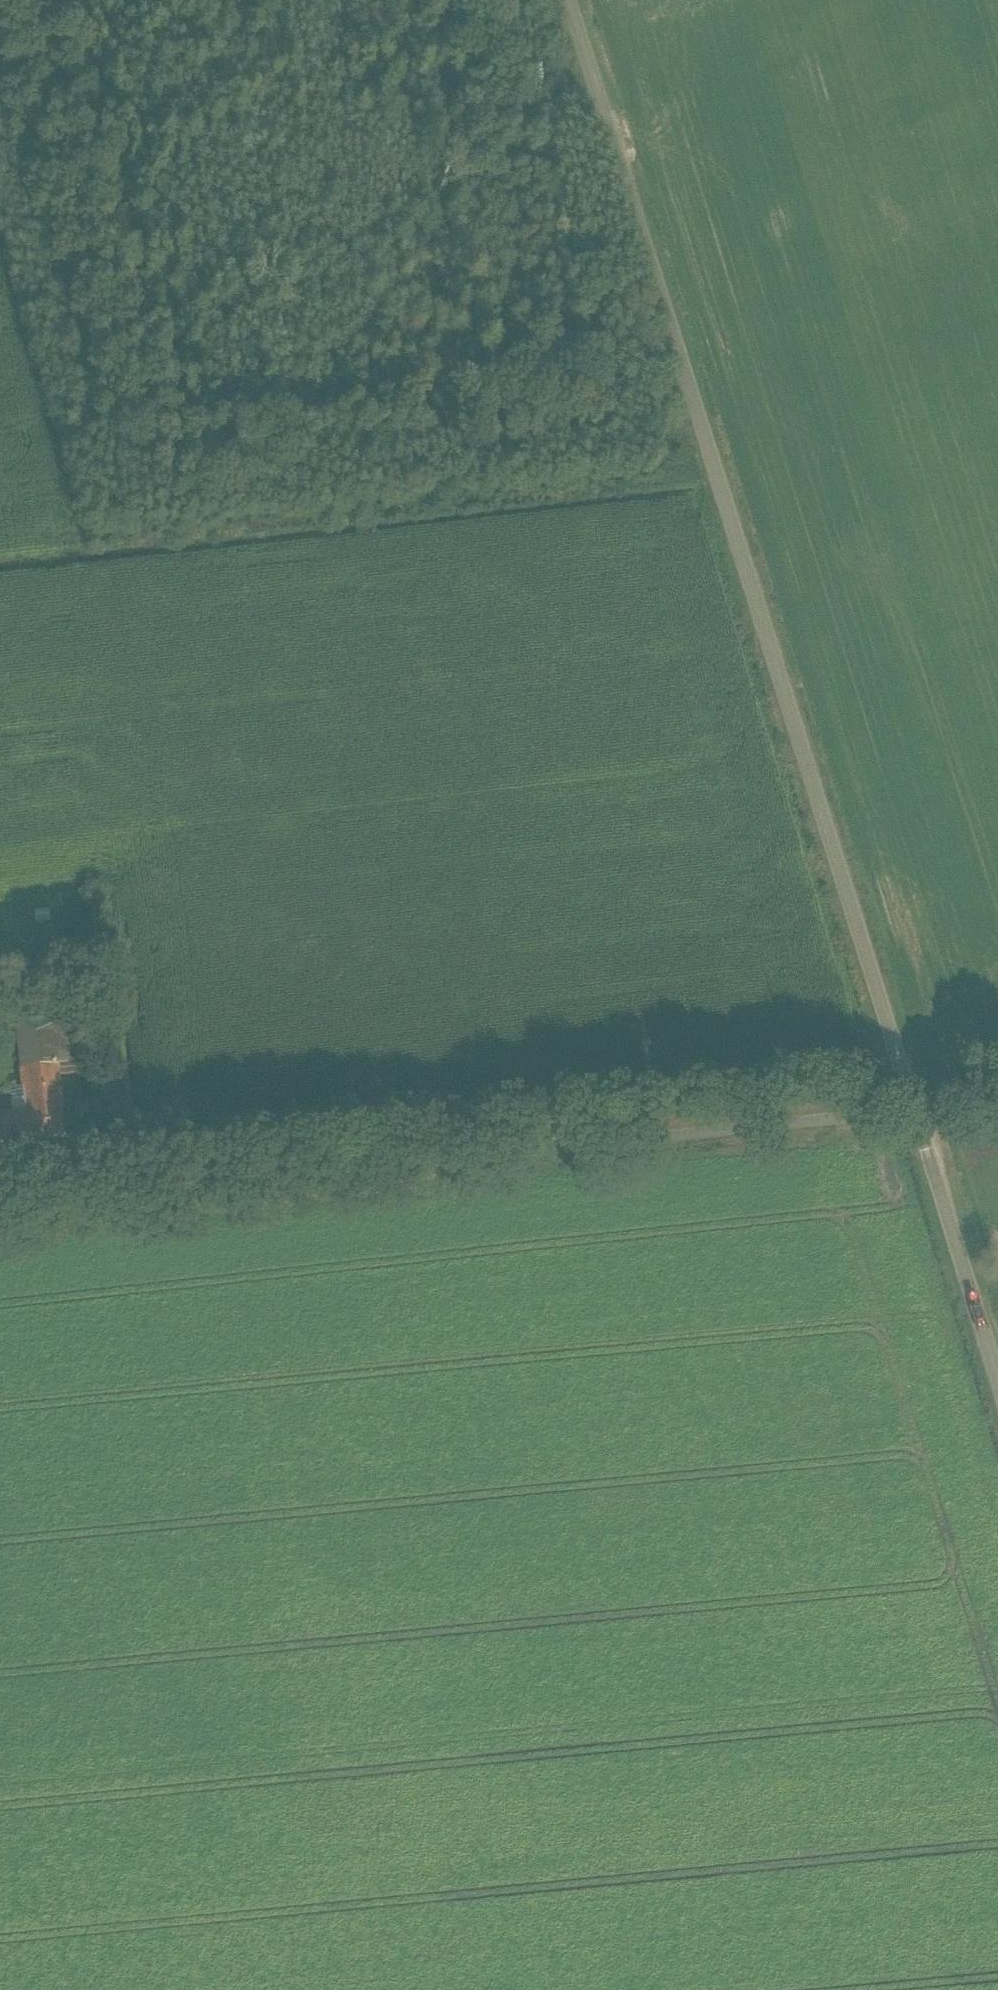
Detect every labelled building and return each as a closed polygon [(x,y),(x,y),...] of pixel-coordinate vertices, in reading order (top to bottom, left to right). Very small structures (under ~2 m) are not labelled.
[(65,1136),(63,1116),(58,1066),(78,1064),(73,1018),(16,1024),(25,1114),(0,1117),(0,1143),(65,1136)]
